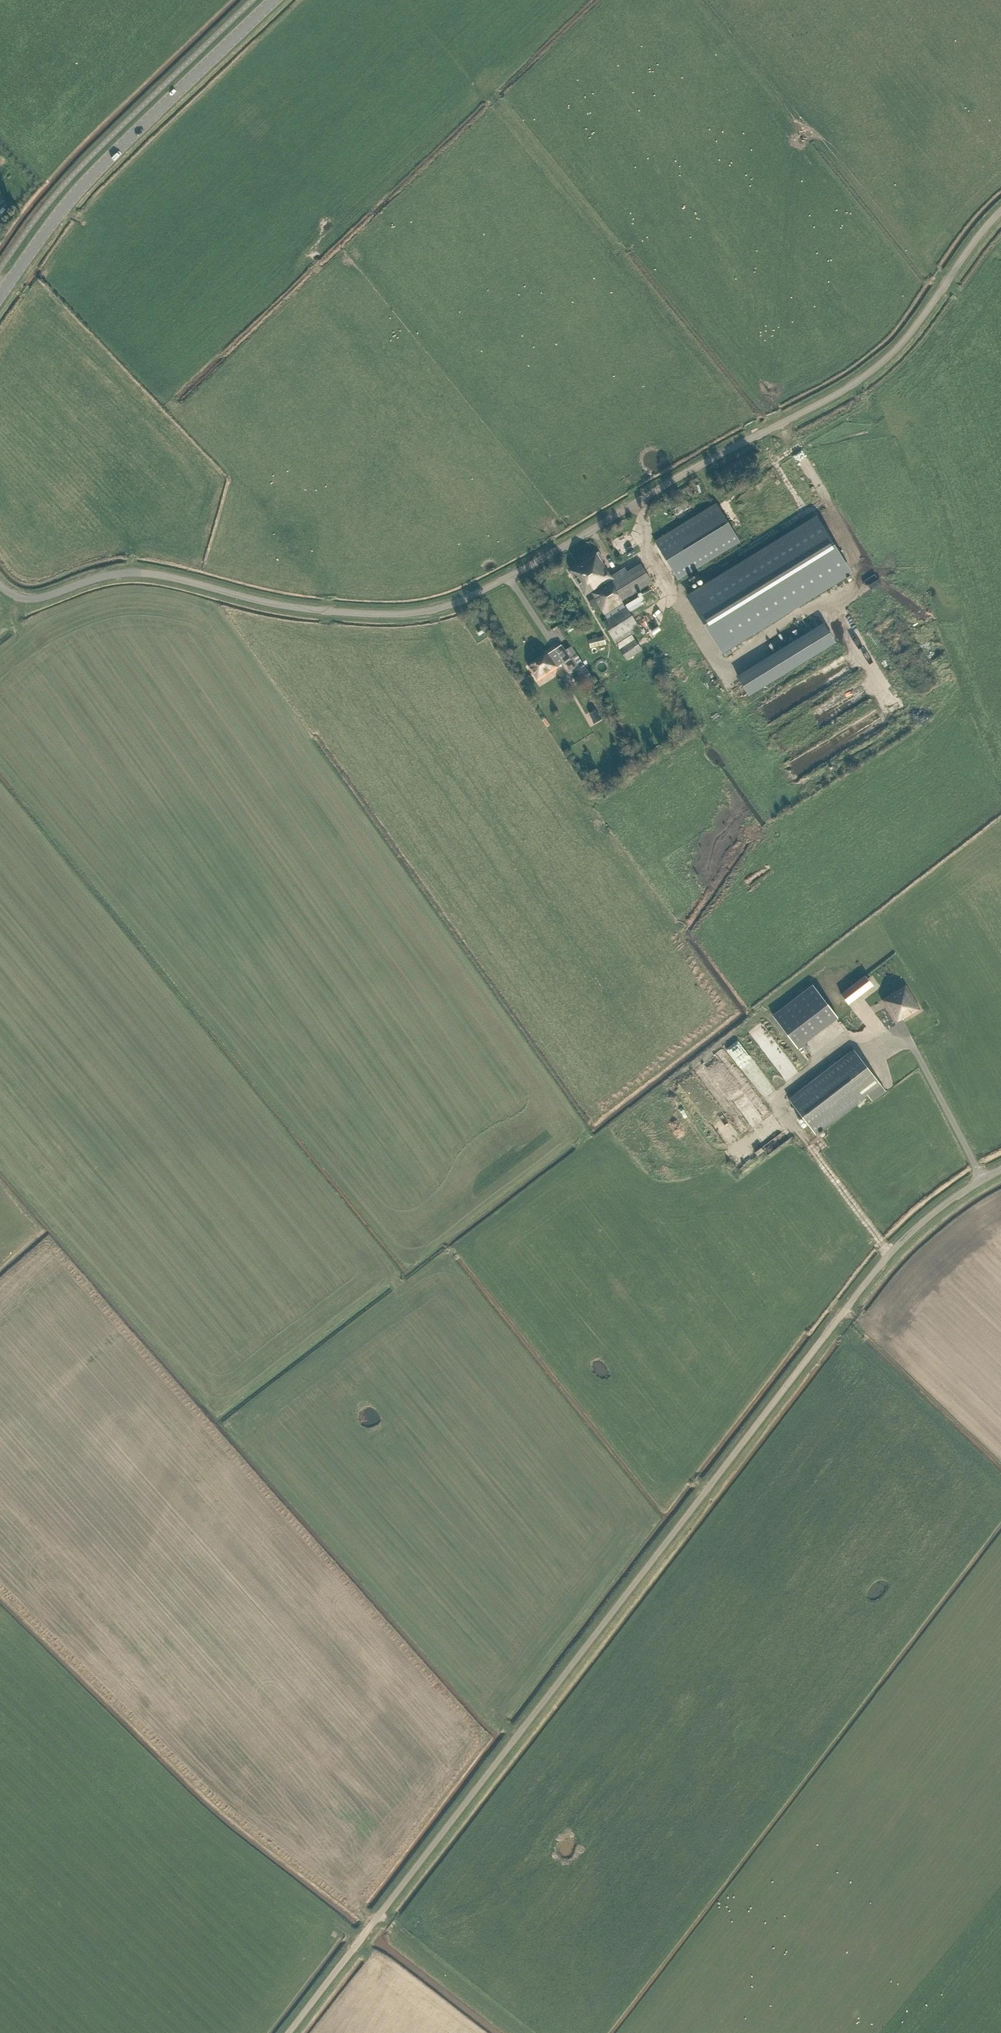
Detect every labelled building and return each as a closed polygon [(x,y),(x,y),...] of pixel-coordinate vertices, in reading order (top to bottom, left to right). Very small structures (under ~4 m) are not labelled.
[(691,506),(687,500),(677,507),(679,511),(682,509),(684,511),(691,506)] [(716,503),(655,541),(679,580),(740,542),(716,503)] [(816,518),(689,597),(723,652),(850,573),(816,518)] [(599,552),(570,569),(576,578),(574,579),(578,585),(579,584),(586,595),(591,592),(605,615),(607,618),(602,622),(616,644),(627,660),(642,650),(632,635),(636,632),(635,631),(640,627),(626,606),(625,607),(622,600),(652,582),(641,564),(627,572),(625,568),(611,577),(602,561),(604,560),(599,552)] [(593,639),(588,640),(590,648),(606,644),(604,636),(597,638),(596,635),(592,636),(593,639)] [(572,646),(565,650),(561,645),(529,666),(538,680),(558,667),(566,662),(571,671),(575,669),(584,682),(592,676),(572,646)] [(596,711),(590,714),(595,723),(601,719),(596,711)] [(859,980),(854,985),(861,995),(867,990),(859,980)] [(813,985),(773,1016),(798,1048),(838,1017),(813,985)] [(906,985),(882,999),(896,1022),(903,1018),(903,1019),(920,1009),(906,985)] [(885,1008),(876,1013),(885,1029),(894,1023),(885,1008)] [(855,1049),(789,1099),(816,1134),(867,1095),(872,1101),(886,1091),(855,1049)]
